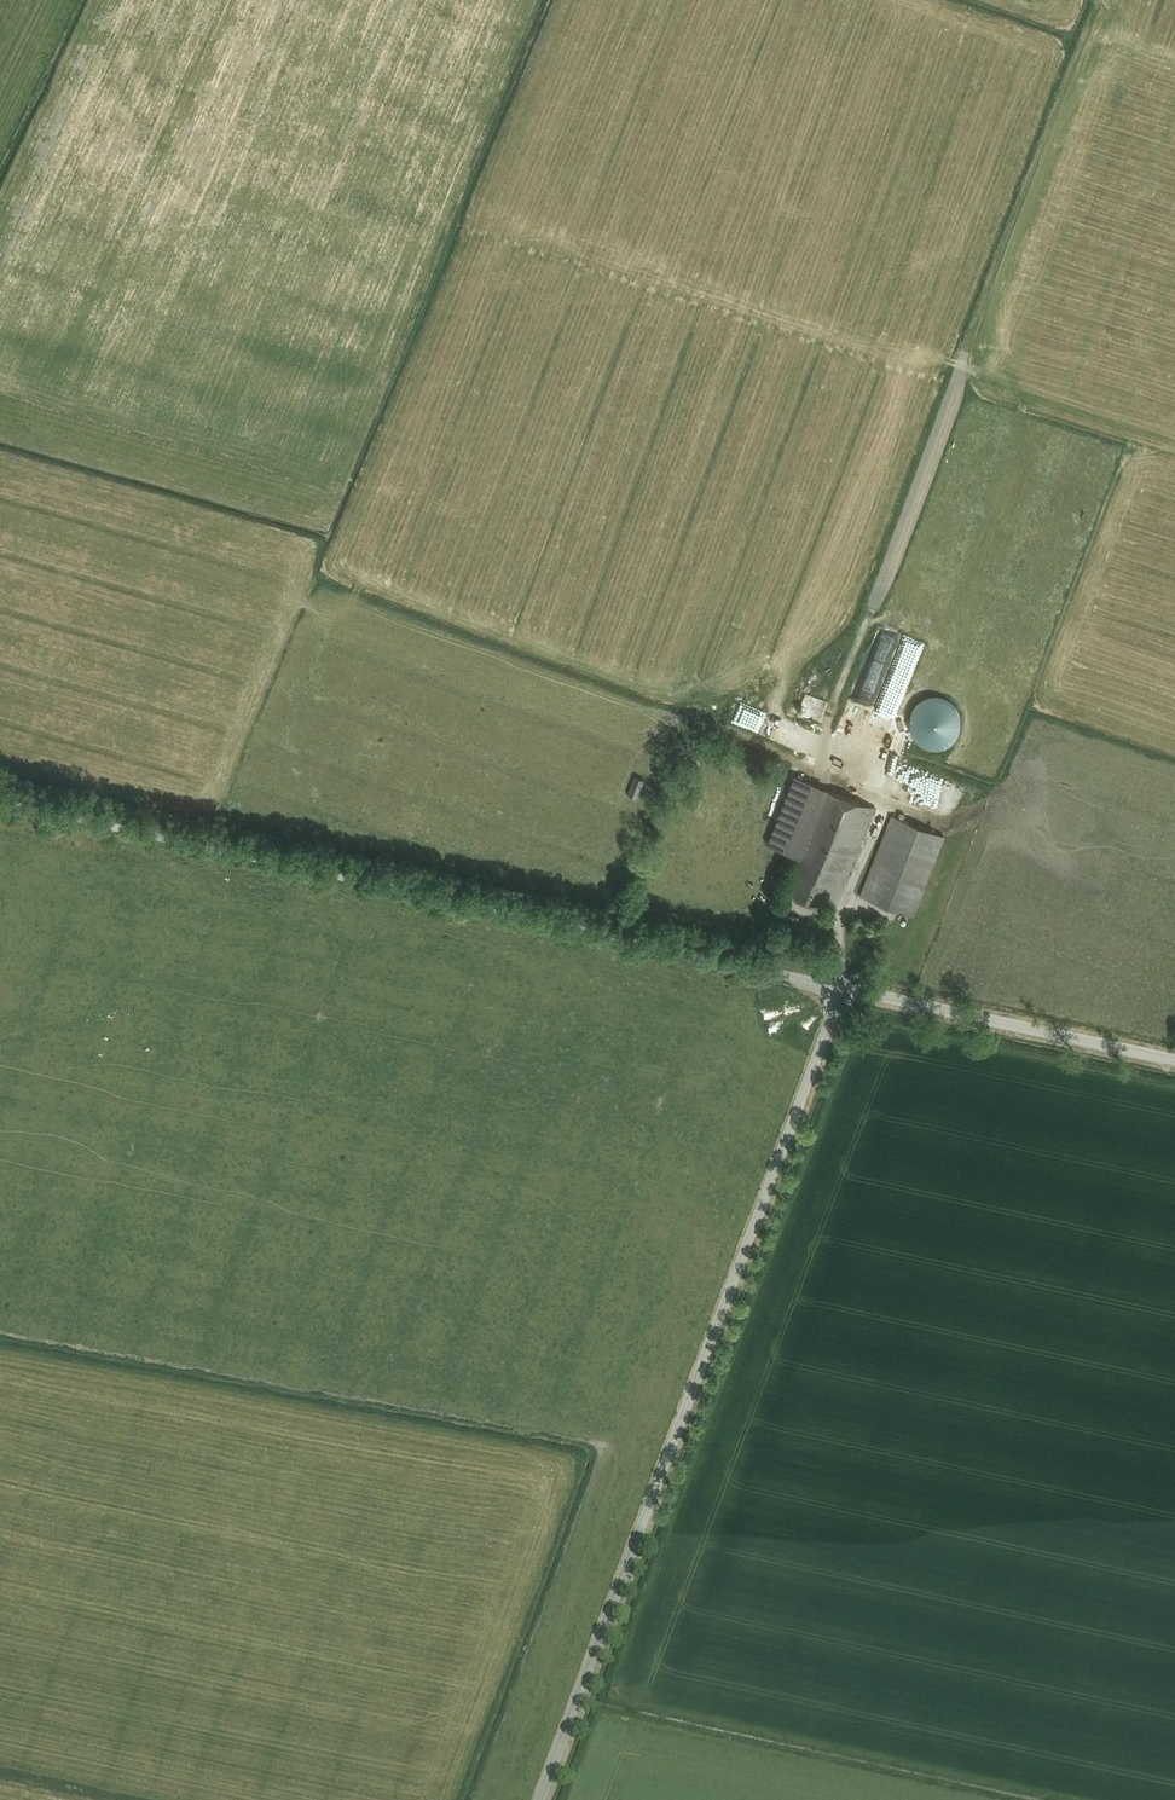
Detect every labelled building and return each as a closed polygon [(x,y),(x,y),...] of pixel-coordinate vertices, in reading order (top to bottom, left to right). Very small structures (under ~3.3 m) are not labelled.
[(799,713),(821,722),(830,701),(808,692),(799,713)] [(885,744),(899,704),(886,699),(872,739),(885,744)] [(745,702),(738,724),(756,730),(763,708),(745,702)] [(887,777),(923,795),(933,776),(897,758),(887,777)] [(635,775),(628,794),(639,798),(646,779),(635,775)] [(873,805),(809,782),(784,850),(799,856),(787,888),(827,902),(833,885),(842,889),(873,805)] [(887,815),(859,897),(912,915),(941,833),(887,815)]
